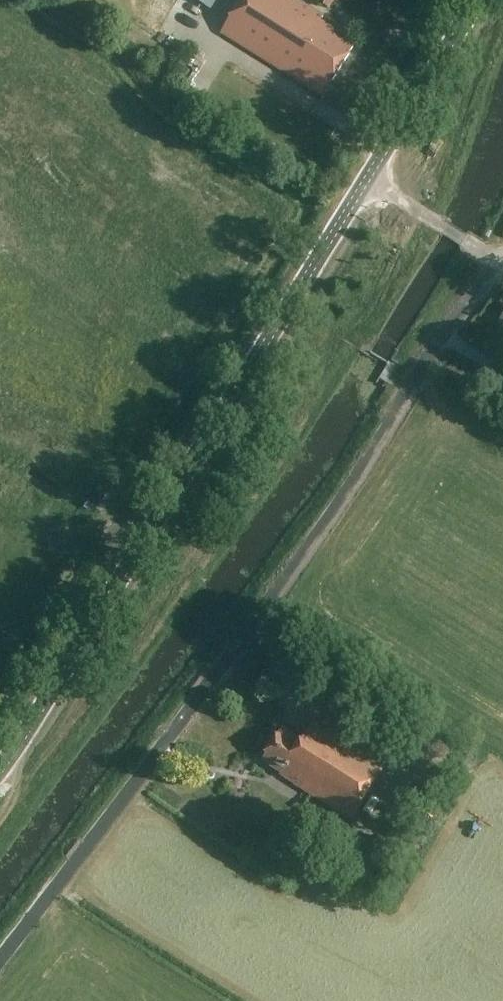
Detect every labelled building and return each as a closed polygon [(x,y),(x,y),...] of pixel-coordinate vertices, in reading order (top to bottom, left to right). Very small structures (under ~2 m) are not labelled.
[(219,0),(197,0),(213,10),(219,0)] [(354,50),(333,37),(336,31),(322,22),(324,18),(296,0),(243,0),(222,35),(324,98),(354,50)] [(385,768),(313,723),(302,741),(284,730),(264,761),(283,773),(282,775),(296,784),(352,820),(385,768)]
